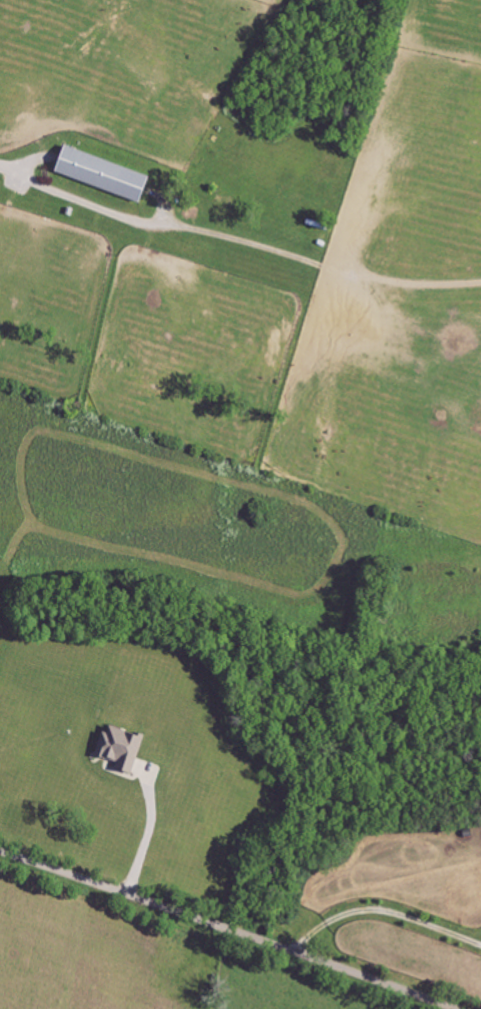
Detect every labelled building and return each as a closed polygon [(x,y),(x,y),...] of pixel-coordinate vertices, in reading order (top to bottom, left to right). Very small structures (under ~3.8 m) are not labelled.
[(159,176),(73,147),(63,174),(149,204),(159,176)] [(101,756),(123,764),(121,769),(135,775),(149,738),(118,726),(115,734),(110,732),(101,756)]
